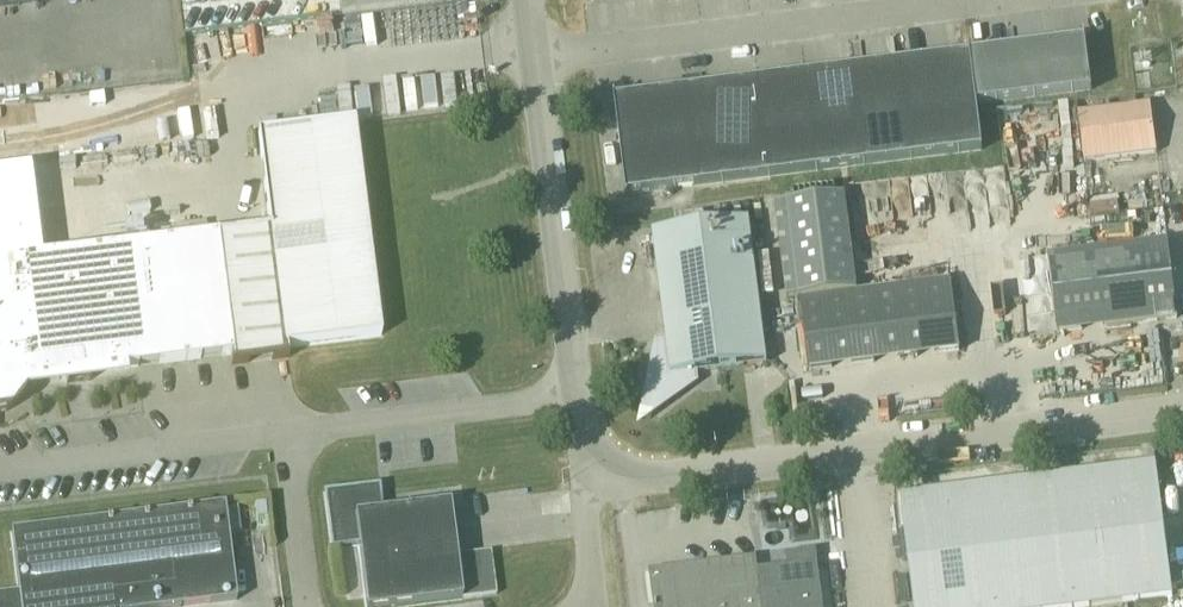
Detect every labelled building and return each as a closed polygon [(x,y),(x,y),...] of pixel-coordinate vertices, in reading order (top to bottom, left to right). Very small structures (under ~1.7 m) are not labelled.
[(1047,44),(1049,61),(1053,94),(1091,89),(1085,39),(1047,44)] [(991,68),(1049,61),(1047,44),(989,52),(991,68)] [(126,81),(183,71),(179,45),(121,54),(126,81)] [(995,102),(991,68),(989,52),(899,64),(911,160),(982,150),(976,104),(995,102)] [(995,102),(1053,94),(1049,61),(991,68),(995,102)] [(863,166),(911,160),(899,64),(851,70),(863,166)] [(816,172),(863,166),(851,70),(804,76),(816,172)] [(769,178),(816,172),(804,76),(757,82),(769,178)] [(698,187),(769,178),(757,82),(686,91),(698,187)] [(626,196),(698,187),(686,91),(614,100),(626,196)] [(1084,162),(1156,153),(1150,105),(1078,114),(1084,162)] [(382,337),(355,122),(258,135),(270,229),(218,236),(218,237),(0,263),(0,414),(4,414),(7,413),(11,411),(14,409),(18,407),(21,403),(23,400),(25,397),(26,394),(27,392),(27,390),(28,389),(27,389),(26,382),(232,356),(234,364),(232,364),(232,366),(290,359),(290,357),(288,357),(287,349),(382,337)] [(810,371),(960,351),(950,280),(856,292),(844,195),(775,204),(788,300),(800,299),(800,300),(810,371)] [(657,342),(645,399),(657,412),(697,383),(696,373),(744,367),(764,364),(767,364),(749,221),(653,233),(666,340),(666,341),(657,342)] [(1058,333),(1177,318),(1167,243),(1049,257),(1058,333)] [(1155,459),(1154,447),(1141,449),(1142,461),(1155,459)] [(1172,597),(1156,464),(900,496),(914,606),(1091,606),(1172,597)] [(457,556),(450,505),(379,514),(376,491),(329,497),(336,549),(359,546),(367,606),(408,606),(497,596),(491,552),(457,556)] [(237,602),(225,506),(12,533),(19,593),(0,595),(0,606),(194,606),(237,602)] [(654,606),(823,606),(816,550),(786,554),(787,566),(758,570),(756,558),(649,571),(654,606)]
